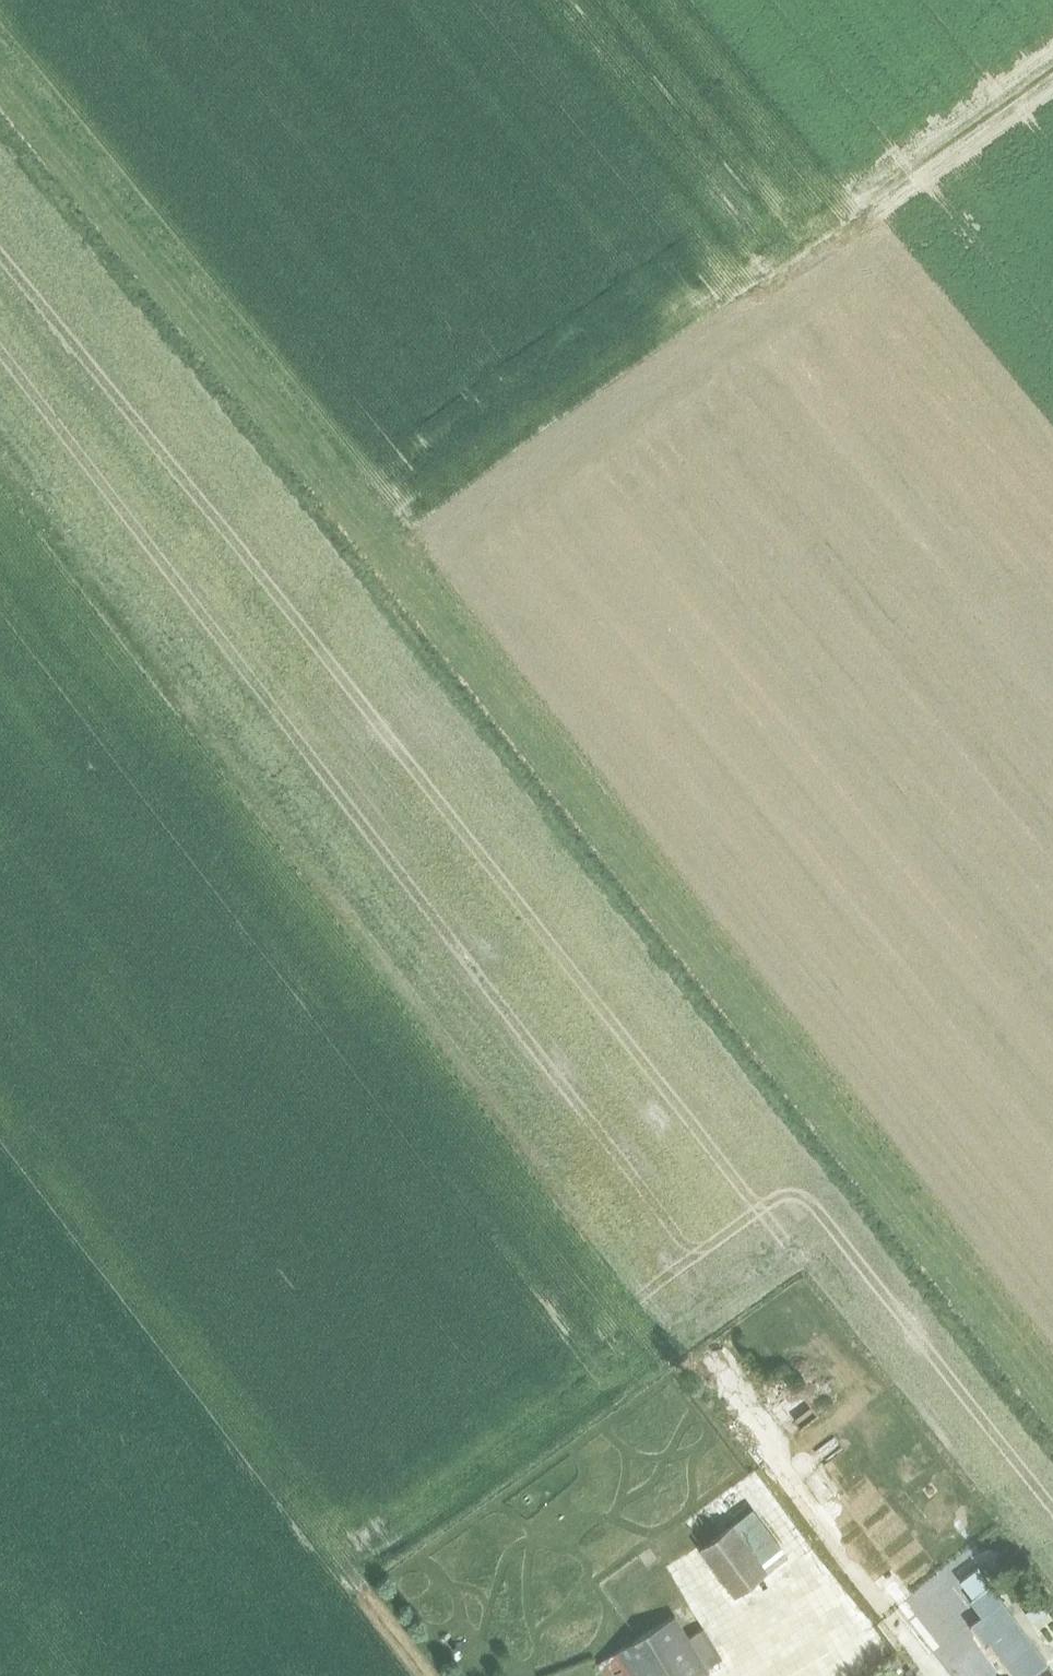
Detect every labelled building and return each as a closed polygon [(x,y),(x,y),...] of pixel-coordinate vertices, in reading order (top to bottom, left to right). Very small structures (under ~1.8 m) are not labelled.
[(865,1471),(818,1508),(914,1629),(936,1611),(931,1604),(950,1589),(941,1578),(922,1593),(912,1580),(937,1560),(865,1471)] [(753,1506),(699,1547),(734,1594),(788,1554),(753,1506)] [(969,1622),(985,1646),(989,1643),(1012,1675),(1052,1675),(1052,1670),(1047,1662),(1048,1661),(991,1583),(969,1599),(980,1614),(969,1622)] [(766,1610),(785,1597),(776,1584),(744,1605),(771,1644),(797,1626),(787,1612),(774,1621),(766,1610)] [(597,1661),(606,1675),(697,1675),(709,1668),(707,1664),(723,1654),(704,1624),(688,1634),(676,1614),(597,1661)] [(741,1648),(724,1659),(731,1670),(748,1659),(741,1648)] [(801,1648),(785,1659),(793,1672),(810,1660),(801,1648)]
